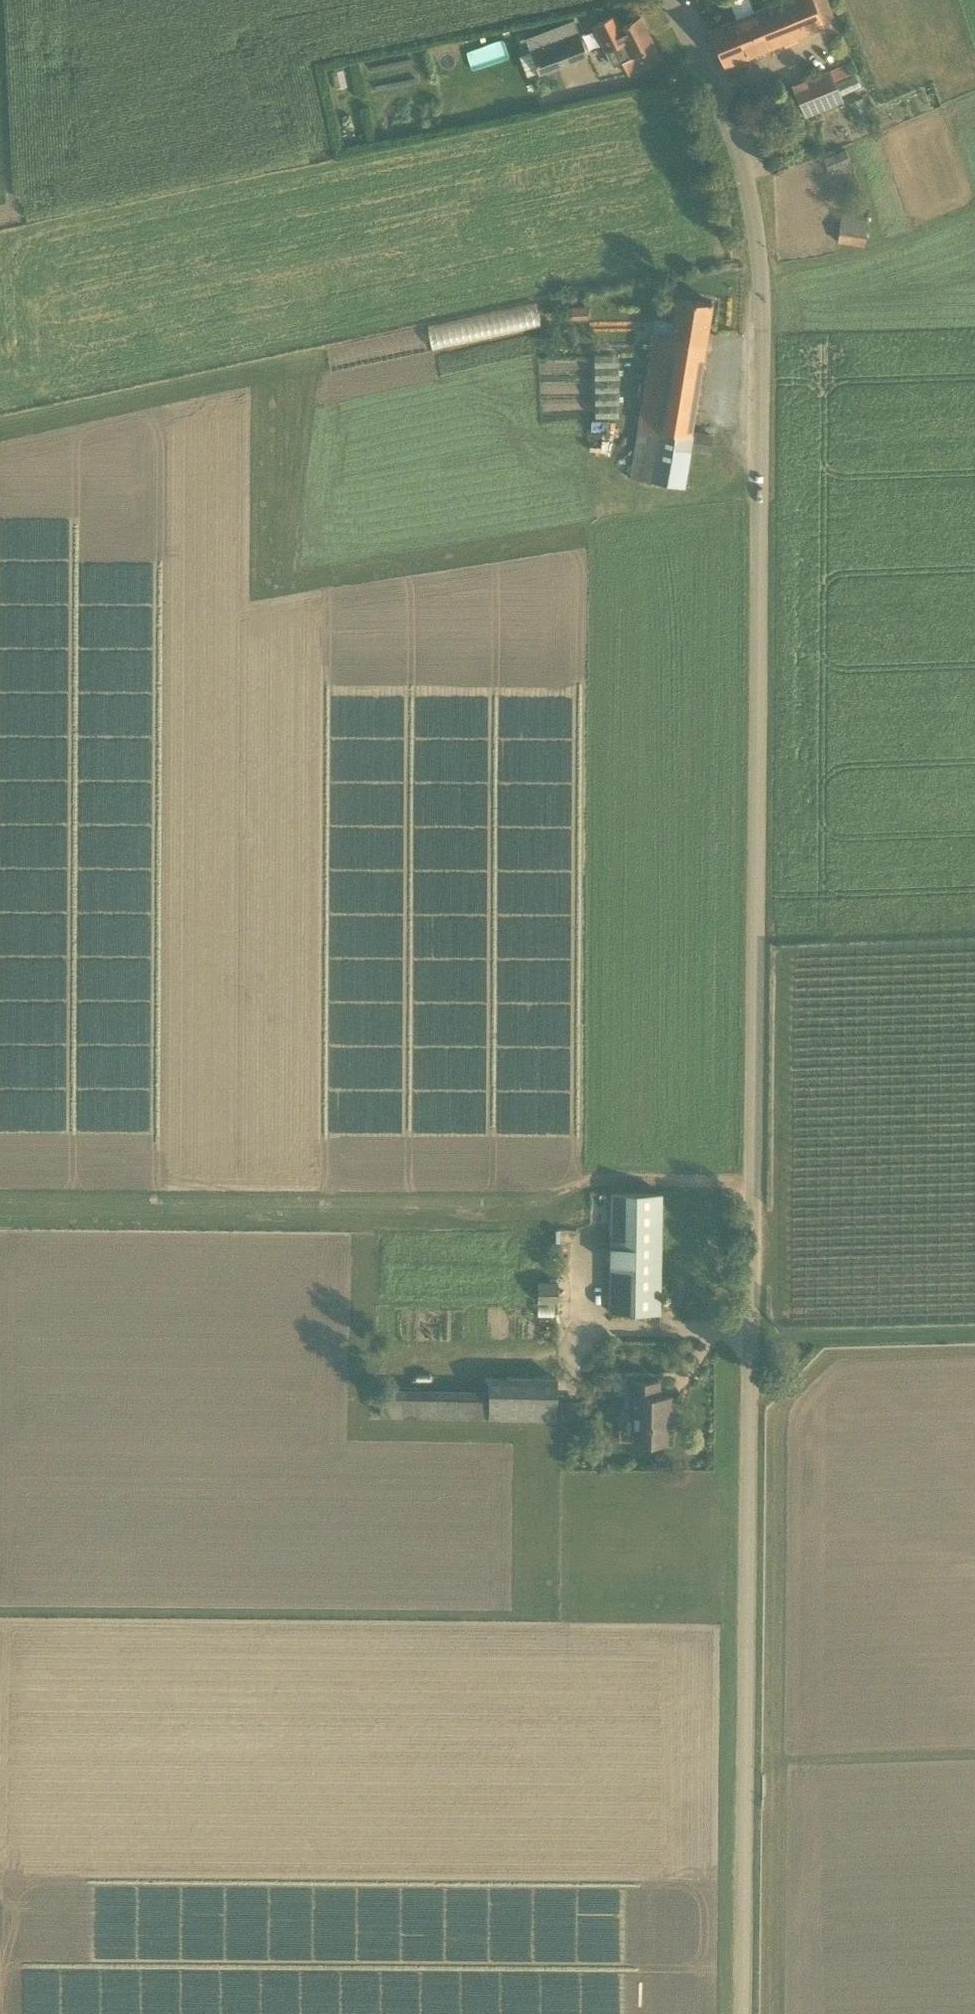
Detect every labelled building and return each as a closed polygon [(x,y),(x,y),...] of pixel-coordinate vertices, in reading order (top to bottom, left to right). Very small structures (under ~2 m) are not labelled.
[(749,0),(728,0),(735,18),(709,30),(725,66),(823,24),(812,0),(780,0),(754,11),(749,0)] [(621,25),(615,14),(592,26),(605,51),(606,51),(613,66),(621,62),(627,75),(661,59),(640,15),(621,25)] [(539,74),(588,55),(580,32),(530,50),(539,74)] [(841,101),(828,71),(792,86),(805,116),(841,101)] [(864,245),(868,220),(841,216),(838,241),(864,245)] [(691,433),(712,303),(676,297),(669,336),(653,333),(629,477),(682,486),(689,448),(710,452),(712,436),(691,433)] [(660,1313),(662,1194),(610,1193),(609,1312),(660,1313)] [(538,1301),(557,1301),(559,1281),(539,1281),(538,1301)] [(557,1419),(558,1376),(489,1375),(489,1390),(380,1388),(379,1416),(557,1419)] [(671,1422),(672,1396),(659,1395),(659,1380),(629,1380),(628,1408),(634,1408),(633,1440),(667,1441),(667,1422),(671,1422)]
